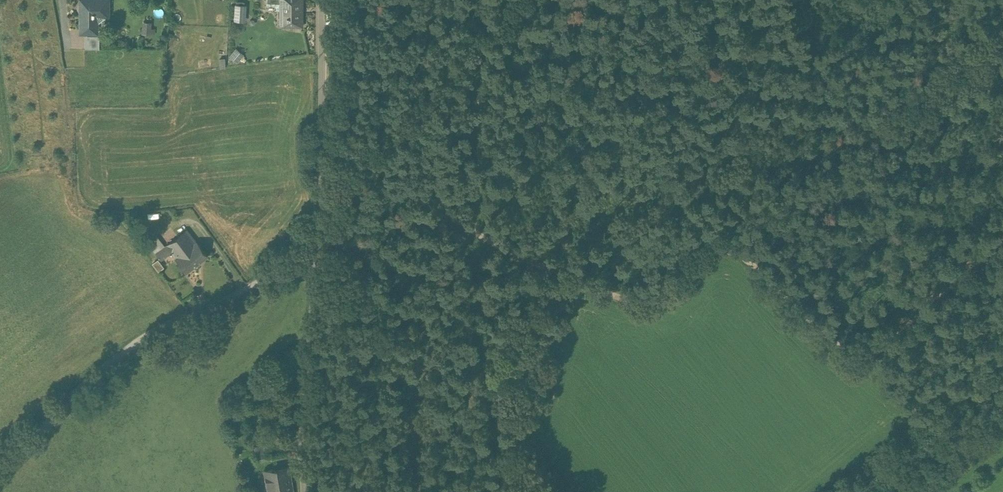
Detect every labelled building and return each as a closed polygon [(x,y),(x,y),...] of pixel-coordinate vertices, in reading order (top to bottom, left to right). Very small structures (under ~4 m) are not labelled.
[(81,12),(80,12),(80,32),(97,32),(97,23),(107,15),(108,15),(108,0),(82,0),(81,12)] [(267,2),(267,5),(275,6),(276,7),(276,10),(280,10),(280,9),(282,9),(282,0),(267,0),(267,2)] [(282,9),(280,9),(280,10),(280,25),(302,26),(302,25),(300,25),(300,10),(302,10),(302,0),(282,0),(282,9)] [(244,2),(236,2),(235,21),(243,21),(244,2)] [(153,11),(144,11),(143,32),(150,32),(151,16),(152,16),(153,11)] [(99,35),(85,35),(85,48),(99,48),(99,35)] [(186,229),(166,244),(171,251),(176,258),(196,241),(186,229)] [(164,246),(156,235),(147,242),(156,253),(164,246)] [(176,258),(175,258),(186,272),(208,255),(197,241),(176,258)] [(164,246),(156,253),(161,259),(171,251),(166,244),(164,246)] [(265,470),(269,491),(293,491),(289,467),(265,470)]
